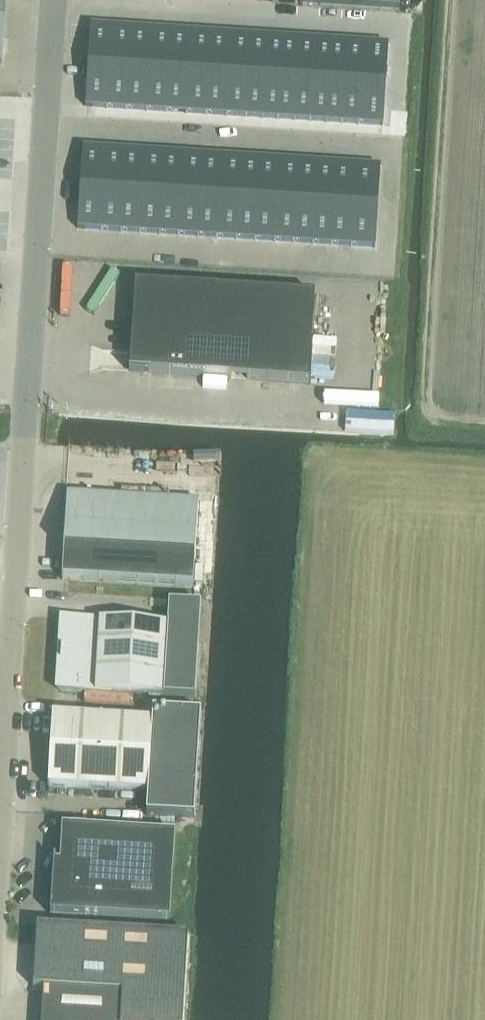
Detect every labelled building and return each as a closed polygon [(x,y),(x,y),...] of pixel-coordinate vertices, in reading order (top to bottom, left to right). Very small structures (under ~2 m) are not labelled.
[(300,2),(400,9),(400,0),(300,0),(300,2)] [(91,26),(86,107),(246,117),(382,126),(388,45),(91,26)] [(380,167),(83,148),(78,229),(375,248),(380,167)] [(309,384),(315,296),(224,290),(135,284),(131,352),(129,372),(214,377),(309,384)] [(199,501),(67,494),(62,580),(194,588),(199,501)] [(68,618),(63,692),(97,694),(97,693),(163,697),(195,699),(198,658),(201,605),(170,603),(168,626),(101,622),(101,620),(68,618)] [(152,722),(53,717),(49,787),(148,793),(147,818),(198,821),(204,715),(153,712),(152,722)] [(60,864),(54,864),(50,915),(169,923),(175,836),(62,828),(60,864)] [(33,988),(43,989),(41,1019),(121,1019),(123,994),(185,997),(188,936),(37,927),(33,988)]
